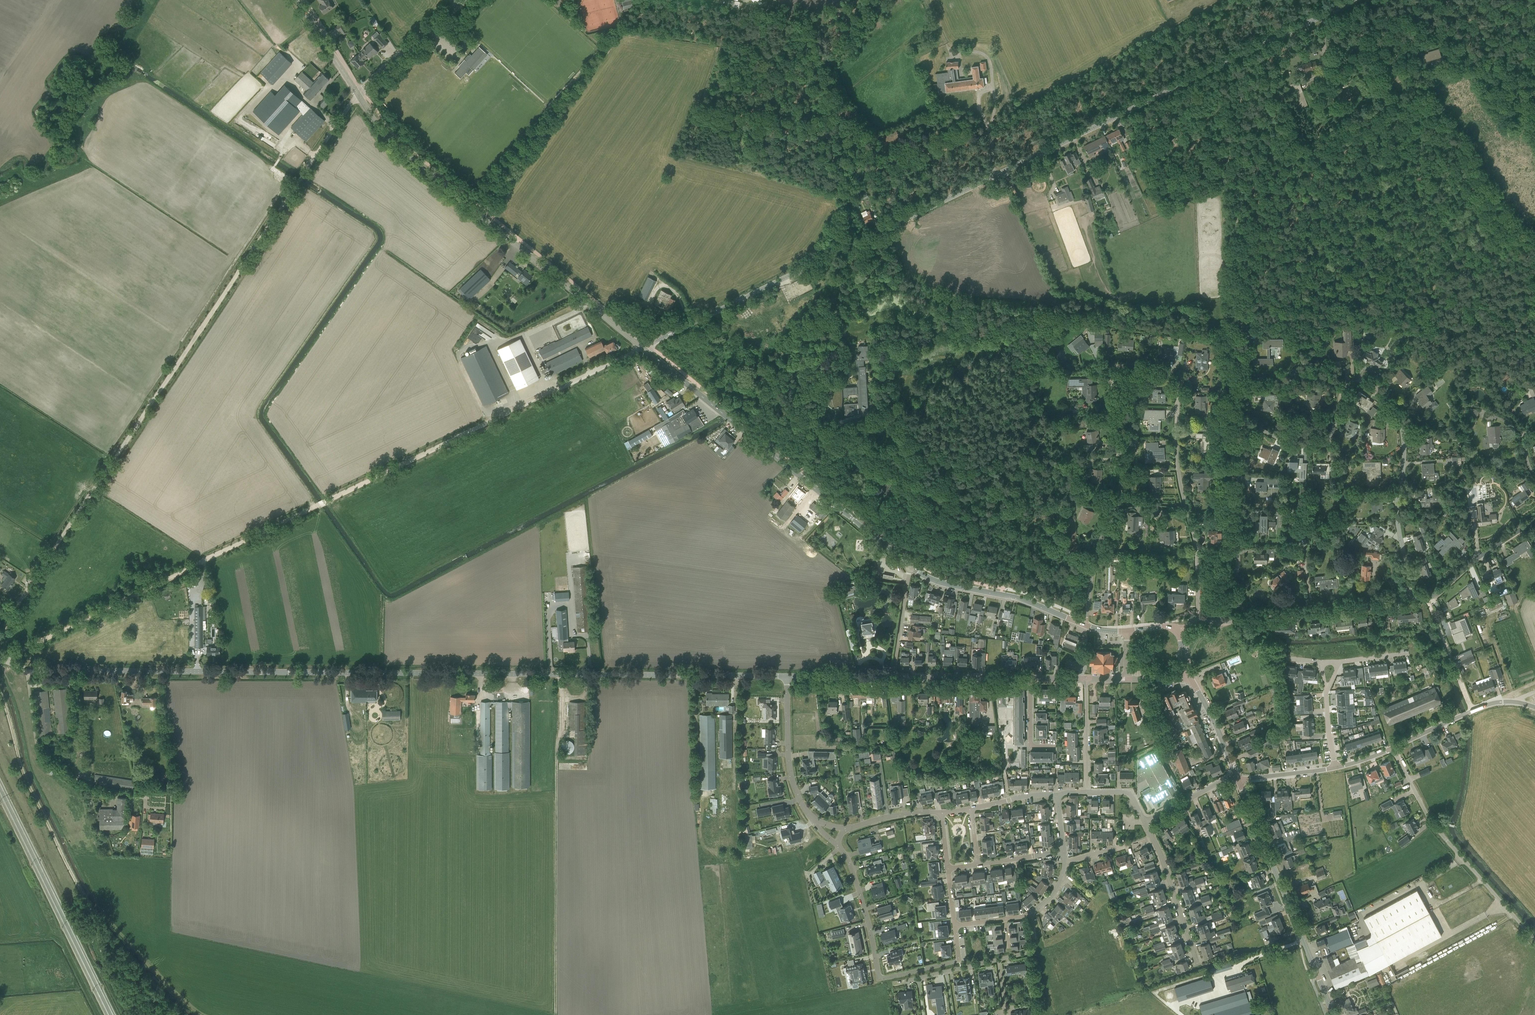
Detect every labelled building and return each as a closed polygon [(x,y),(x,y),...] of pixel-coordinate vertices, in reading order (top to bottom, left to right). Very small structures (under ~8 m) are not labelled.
[(328,11),(333,7),(328,0),(328,1),(328,0),(319,0),(322,4),(319,6),(324,14),(328,11)] [(631,0),(623,0),(624,2),(623,2),(624,9),(625,11),(628,10),(628,8),(632,6),(631,0)] [(338,32),(345,27),(342,23),(335,27),(338,32)] [(1417,23),(1414,26),(1419,32),(1419,33),(1423,30),(1417,23)] [(384,39),(379,33),(374,38),(379,44),(384,39)] [(1409,48),(1415,46),(1411,37),(1405,38),(1409,48)] [(363,50),(360,53),(366,59),(368,56),(370,58),(374,54),(374,55),(378,52),(375,48),(370,43),(362,50),(363,50)] [(469,75),(473,70),(470,67),(485,52),(479,46),(479,47),(466,61),(464,60),(465,59),(464,59),(458,66),(459,66),(460,67),(455,73),(454,73),(461,78),(460,78),(466,72),(469,75),(468,75),(469,75)] [(1441,57),(1439,49),(1428,52),(1430,59),(1436,57),(1436,58),(1441,57)] [(363,61),(366,59),(360,53),(358,55),(357,55),(350,61),(354,66),(355,65),(358,69),(365,63),(363,61)] [(976,88),(980,88),(979,87),(984,87),(984,83),(987,83),(986,77),(983,77),(980,78),(979,69),(981,69),(981,70),(987,69),(986,61),(980,62),(980,65),(978,66),(978,65),(972,66),(973,76),(958,78),(957,68),(959,68),(958,61),(946,62),(947,69),(947,72),(936,73),(938,92),(946,92),(976,88)] [(1302,65),(1303,70),(1304,72),(1312,70),(1312,71),(1318,69),(1316,66),(1315,61),(1310,63),(1310,62),(1302,65)] [(266,66),(260,73),(273,84),(279,78),(266,66)] [(301,72),(294,79),(293,81),(305,92),(303,93),(310,100),(329,79),(322,73),(313,82),(301,72)] [(1302,91),(1298,81),(1293,83),(1297,93),(1302,91)] [(307,104),(302,100),(285,85),(257,115),(279,135),(300,111),(307,104)] [(330,102),(325,97),(319,104),(323,108),(330,102)] [(306,141),(324,121),(307,104),(300,111),(302,113),(302,114),(291,127),(306,141)] [(1118,129),(1112,132),(1116,140),(1117,139),(1122,151),(1126,150),(1121,141),(1120,141),(1119,142),(1118,139),(1122,137),(1118,129)] [(1112,132),(1104,136),(1108,144),(1116,140),(1112,132)] [(1084,146),(1086,150),(1088,155),(1108,146),(1108,144),(1104,136),(1084,146)] [(294,146),(289,153),(303,162),(308,155),(294,146)] [(1070,161),(1072,161),(1073,160),(1076,165),(1080,163),(1078,157),(1075,152),(1071,154),(1070,153),(1064,156),(1065,159),(1060,161),(1063,166),(1064,165),(1068,174),(1075,170),(1070,161)] [(514,159),(511,156),(502,168),(511,174),(514,171),(509,167),(514,159)] [(1096,191),(1091,178),(1086,180),(1094,197),(1103,193),(1101,189),(1096,191)] [(1062,191),(1054,194),(1059,206),(1074,199),(1071,191),(1070,191),(1068,187),(1061,190),(1062,191)] [(1087,205),(1088,212),(1089,212),(1094,210),(1090,196),(1084,198),(1086,202),(1085,202),(1086,205),(1087,205)] [(863,217),(864,218),(866,222),(873,219),(871,214),(869,210),(866,212),(867,215),(863,217)] [(505,267),(507,269),(515,275),(517,273),(524,279),(522,281),(526,284),(529,280),(530,279),(531,279),(532,278),(531,277),(532,276),(528,273),(524,270),(522,272),(519,270),(509,262),(506,266),(505,267)] [(470,299),(490,279),(481,269),(460,288),(470,299)] [(646,300),(648,295),(656,281),(648,277),(638,296),(646,300)] [(670,298),(671,295),(661,290),(654,304),(670,311),(675,300),(670,298)] [(513,294),(509,298),(515,303),(519,298),(513,294)] [(472,330),(484,339),(487,336),(475,327),(472,330)] [(543,358),(543,359),(592,336),(588,327),(539,350),(542,357),(543,358)] [(1351,347),(1350,330),(1344,330),(1344,343),(1334,344),(1334,348),(1334,355),(1346,355),(1346,347),(1351,347)] [(1085,349),(1090,345),(1083,336),(1073,344),(1076,348),(1075,349),(1078,353),(1079,352),(1079,353),(1085,348),(1085,349)] [(539,379),(537,374),(520,338),(497,349),(514,385),(516,390),(539,379)] [(1133,349),(1133,344),(1134,341),(1124,339),(1123,345),(1119,344),(1118,350),(1122,350),(1122,349),(1129,350),(1129,349),(1133,349)] [(1282,339),(1268,339),(1263,339),(1263,348),(1267,348),(1267,358),(1253,358),(1254,365),(1272,365),(1272,358),(1270,358),(1269,348),(1275,348),(1275,347),(1282,347),(1282,339)] [(618,349),(619,348),(619,347),(619,345),(618,345),(617,343),(614,344),(613,341),(603,345),(601,341),(585,348),(589,357),(605,349),(607,353),(616,349),(618,349)] [(834,344),(835,351),(844,350),(843,343),(834,344)] [(832,389),(832,390),(832,391),(832,392),(832,393),(832,394),(832,395),(832,396),(832,397),(833,398),(833,399),(833,400),(833,401),(834,402),(834,403),(834,404),(834,405),(835,406),(835,407),(841,407),(841,406),(841,404),(842,403),(842,402),(842,401),(842,400),(842,398),(842,397),(842,396),(842,395),(842,394),(842,392),(842,391),(843,391),(844,397),(848,396),(848,394),(857,394),(858,398),(858,403),(844,404),(845,415),(859,414),(859,412),(861,412),(868,412),(866,366),(864,366),(864,360),(869,359),(868,345),(864,345),(859,346),(859,353),(857,353),(858,354),(855,354),(857,386),(843,387),(843,389),(842,389),(842,388),(841,388),(840,388),(840,387),(839,387),(838,387),(837,387),(836,387),(835,387),(835,388),(834,388),(833,388),(832,389)] [(461,358),(484,405),(508,394),(486,346),(477,350),(476,347),(468,350),(470,354),(461,358)] [(552,375),(582,360),(583,360),(577,347),(546,362),(548,365),(545,366),(545,367),(541,369),(542,373),(550,369),(552,375)] [(1175,360),(1176,355),(1177,351),(1173,350),(1162,348),(1161,356),(1170,358),(1170,359),(1175,360)] [(1380,367),(1382,363),(1383,362),(1377,359),(1378,357),(1376,356),(1378,353),(1373,351),(1367,348),(1365,351),(1362,356),(1368,359),(1369,361),(1368,363),(1371,364),(1372,363),(1374,365),(1375,364),(1376,365),(1375,365),(1375,366),(1376,367),(1377,368),(1378,368),(1379,367),(1380,367)] [(1207,350),(1202,350),(1202,353),(1197,353),(1196,369),(1207,369),(1208,353),(1207,353),(1207,350)] [(1406,383),(1410,379),(1400,369),(1398,371),(1395,375),(1399,379),(1397,380),(1406,388),(1408,385),(1406,383)] [(1094,392),(1094,385),(1089,385),(1088,385),(1087,378),(1087,379),(1082,379),(1082,378),(1068,379),(1069,385),(1083,385),(1083,392),(1086,392),(1086,401),(1090,401),(1090,402),(1093,402),(1093,401),(1096,401),(1096,397),(1097,397),(1097,396),(1096,396),(1096,392),(1094,392)] [(647,382),(643,385),(648,392),(647,392),(654,403),(660,399),(653,388),(652,389),(647,382)] [(1433,393),(1428,386),(1422,390),(1420,392),(1416,395),(1416,396),(1417,395),(1420,399),(1418,400),(1422,404),(1421,405),(1425,410),(1429,407),(1431,410),(1435,406),(1431,402),(1432,401),(1428,396),(1433,393)] [(1153,400),(1157,400),(1157,402),(1162,402),(1162,403),(1164,403),(1164,402),(1165,402),(1166,393),(1161,393),(1161,389),(1153,389),(1153,398),(1153,400)] [(1359,407),(1363,410),(1366,412),(1373,403),(1368,399),(1367,399),(1365,397),(1366,396),(1359,391),(1354,398),(1362,403),(1359,407)] [(1273,414),(1274,407),(1277,408),(1279,395),(1261,393),(1256,393),(1256,397),(1262,398),(1261,408),(1273,409),(1273,414)] [(1309,405),(1311,405),(1311,408),(1311,409),(1313,409),(1314,408),(1315,406),(1318,407),(1319,402),(1318,402),(1319,395),(1307,393),(1306,398),(1310,399),(1309,405)] [(1206,412),(1206,407),(1206,402),(1207,402),(1207,396),(1196,396),(1196,405),(1197,405),(1197,411),(1195,411),(1195,412),(1206,412)] [(684,405),(679,397),(673,401),(671,399),(666,402),(669,407),(671,405),(674,411),(682,406),(684,405)] [(1522,409),(1524,414),(1533,409),(1534,411),(1534,402),(1534,400),(1520,405),(1522,409)] [(661,406),(657,408),(663,418),(666,416),(661,406)] [(703,425),(698,416),(697,416),(695,414),(696,413),(693,408),(685,413),(683,409),(668,418),(665,420),(653,426),(657,434),(664,446),(704,425),(703,425)] [(1149,430),(1152,430),(1157,430),(1157,428),(1160,428),(1160,421),(1161,421),(1161,417),(1164,417),(1164,411),(1142,410),(1142,418),(1151,419),(1151,424),(1149,424),(1149,430)] [(1359,424),(1355,423),(1350,421),(1346,436),(1355,438),(1359,424)] [(864,432),(873,427),(871,423),(862,428),(864,432)] [(1498,446),(1498,442),(1500,442),(1499,426),(1487,427),(1488,434),(1491,434),(1492,442),(1492,445),(1493,447),(1494,448),(1496,448),(1497,447),(1498,446)] [(649,429),(628,441),(631,446),(652,435),(649,429)] [(1382,437),(1383,429),(1378,429),(1371,429),(1371,435),(1373,435),(1373,444),(1384,444),(1384,442),(1384,441),(1384,437),(1382,437)] [(1088,442),(1094,442),(1098,441),(1098,435),(1099,435),(1098,430),(1086,432),(1088,442)] [(724,455),(725,453),(728,449),(729,449),(732,445),(731,444),(734,440),(725,432),(719,440),(721,442),(719,444),(724,448),(722,449),(719,447),(715,451),(722,457),(724,455)] [(1204,441),(1204,445),(1204,450),(1209,450),(1209,445),(1210,445),(1210,444),(1209,444),(1210,438),(1209,438),(1209,433),(1195,432),(1195,437),(1203,438),(1202,441),(1204,441)] [(1432,444),(1431,438),(1429,438),(1424,438),(1425,443),(1420,444),(1420,454),(1428,453),(1428,450),(1434,450),(1433,444),(1432,444)] [(1154,460),(1159,460),(1164,460),(1164,455),(1163,455),(1163,452),(1163,447),(1155,448),(1155,442),(1146,443),(1147,449),(1145,449),(1145,452),(1149,452),(1149,459),(1154,459),(1154,460)] [(725,453),(724,455),(726,456),(734,447),(732,445),(729,449),(728,449),(725,453)] [(1277,455),(1278,451),(1272,448),(1272,451),(1262,447),(1259,454),(1268,458),(1267,461),(1273,464),(1277,455)] [(1288,462),(1287,467),(1297,468),(1297,470),(1299,470),(1299,481),(1306,481),(1306,468),(1302,468),(1302,463),(1303,458),(1297,457),(1297,459),(1289,459),(1289,462),(1288,462)] [(1457,466),(1458,464),(1458,465),(1461,465),(1461,457),(1452,457),(1452,461),(1453,461),(1451,464),(1457,466)] [(1368,485),(1373,485),(1378,485),(1378,478),(1381,478),(1381,476),(1379,476),(1379,469),(1380,469),(1380,462),(1375,462),(1363,462),(1363,469),(1367,469),(1368,485)] [(1325,474),(1329,474),(1329,463),(1316,463),(1316,466),(1312,466),(1312,473),(1321,473),(1321,474),(1325,475),(1325,474)] [(1434,473),(1434,463),(1421,464),(1422,475),(1426,475),(1426,479),(1438,479),(1437,473),(1434,473)] [(1092,481),(1097,482),(1101,482),(1102,481),(1101,481),(1101,477),(1100,477),(1101,470),(1090,469),(1089,475),(1092,475),(1092,481)] [(1210,473),(1210,469),(1205,469),(1204,474),(1194,473),(1194,478),(1200,479),(1200,483),(1198,483),(1198,489),(1204,489),(1204,488),(1208,488),(1208,480),(1220,480),(1220,473),(1210,473)] [(1152,488),(1152,492),(1159,492),(1159,488),(1160,488),(1160,481),(1161,481),(1161,477),(1150,477),(1150,479),(1151,479),(1151,488),(1152,488)] [(1281,484),(1281,478),(1272,478),(1272,482),(1261,482),(1256,481),(1256,491),(1261,492),(1266,492),(1266,484),(1272,484),(1281,484)] [(1525,490),(1530,487),(1526,481),(1521,484),(1525,490)] [(804,499),(803,498),(808,491),(800,484),(777,514),(785,520),(799,502),(801,503),(804,499)] [(780,502),(789,492),(785,489),(782,492),(781,492),(779,494),(777,492),(773,496),(780,502)] [(1512,499),(1509,501),(1513,507),(1516,505),(1517,505),(1520,503),(1523,501),(1522,501),(1528,497),(1524,490),(1520,493),(1512,498),(1512,499)] [(1426,499),(1425,494),(1421,494),(1421,492),(1415,493),(1415,498),(1419,498),(1420,501),(1421,501),(1421,507),(1426,507),(1430,506),(1430,499),(1426,499)] [(1375,510),(1377,510),(1382,510),(1382,504),(1381,504),(1381,500),(1384,500),(1384,494),(1379,494),(1371,495),(1371,508),(1375,508),(1375,510)] [(1488,514),(1489,517),(1483,517),(1482,502),(1476,503),(1476,506),(1470,507),(1467,507),(1468,520),(1471,520),(1475,520),(1475,519),(1478,518),(1479,525),(1484,525),(1484,524),(1491,523),(1490,522),(1496,521),(1496,514),(1488,514)] [(1080,519),(1083,520),(1088,523),(1091,516),(1092,517),(1094,512),(1085,508),(1080,519)] [(1135,516),(1135,513),(1128,512),(1128,516),(1131,516),(1130,524),(1127,524),(1127,532),(1138,532),(1138,526),(1141,526),(1142,524),(1143,517),(1135,516)] [(1259,531),(1266,531),(1267,519),(1267,514),(1260,514),(1260,515),(1261,515),(1261,521),(1255,521),(1255,532),(1259,532),(1259,531)] [(800,532),(804,527),(807,523),(797,515),(790,524),(800,532)] [(1383,540),(1382,535),(1384,532),(1377,527),(1373,532),(1371,534),(1370,534),(1368,534),(1368,538),(1365,536),(1361,533),(1359,536),(1358,536),(1356,539),(1360,542),(1359,543),(1366,548),(1367,546),(1369,547),(1370,546),(1374,548),(1375,549),(1376,549),(1376,550),(1377,550),(1378,550),(1378,549),(1379,549),(1379,548),(1379,547),(1379,546),(1379,545),(1378,545),(1380,542),(1380,543),(1381,543),(1381,542),(1382,542),(1383,541),(1383,540)] [(1217,531),(1209,530),(1209,531),(1208,532),(1208,534),(1209,534),(1208,535),(1210,535),(1210,538),(1211,538),(1211,541),(1217,541),(1217,537),(1220,538),(1220,533),(1217,533),(1217,531)] [(1165,540),(1165,543),(1175,543),(1175,542),(1174,538),(1173,538),(1172,531),(1160,531),(1160,540),(1165,540)] [(1463,545),(1459,541),(1449,531),(1446,534),(1448,537),(1444,541),(1441,538),(1434,545),(1438,549),(1440,547),(1442,549),(1439,552),(1442,555),(1452,546),(1452,545),(1454,543),(1459,548),(1463,545)] [(1417,552),(1422,550),(1424,549),(1419,534),(1413,536),(1415,543),(1414,543),(1417,552)] [(1529,544),(1526,540),(1512,549),(1514,553),(1503,560),(1507,565),(1512,562),(1511,560),(1519,555),(1519,554),(1526,550),(1530,557),(1534,554),(1529,544)] [(1266,563),(1266,553),(1254,553),(1254,563),(1266,563)] [(1431,575),(1429,570),(1425,557),(1418,560),(1421,569),(1420,569),(1422,578),(1431,575)] [(572,567),(577,632),(591,631),(586,565),(584,565),(584,566),(572,567)] [(1370,566),(1365,565),(1362,565),(1361,579),(1369,579),(1370,566)] [(1493,573),(1489,574),(1490,576),(1493,575),(1494,577),(1497,584),(1503,581),(1500,575),(1502,574),(1500,569),(1497,570),(1496,568),(1492,570),(1493,571),(1492,572),(1493,573)] [(1286,573),(1283,570),(1270,580),(1269,581),(1271,583),(1271,585),(1272,587),(1274,587),(1278,585),(1280,588),(1281,588),(1284,586),(1284,585),(1289,581),(1284,575),(1286,573)] [(7,577),(1,585),(2,585),(2,586),(4,588),(4,587),(8,590),(13,583),(12,582),(15,578),(14,577),(15,575),(11,572),(9,574),(4,571),(2,574),(7,577)] [(1319,581),(1320,585),(1320,590),(1327,589),(1327,588),(1337,587),(1336,579),(1337,579),(1337,578),(1329,579),(1328,575),(1315,576),(1315,581),(1319,580),(1319,581)] [(1467,586),(1460,592),(1463,598),(1471,594),(1472,597),(1473,598),(1477,595),(1479,598),(1486,595),(1483,587),(1476,590),(1472,581),(1466,584),(1467,586)] [(860,584),(842,589),(844,595),(862,590),(860,584)] [(918,595),(919,591),(919,586),(911,585),(909,593),(907,605),(913,606),(914,594),(918,595)] [(1186,585),(1181,585),(1180,585),(1180,594),(1168,593),(1168,608),(1174,608),(1174,602),(1184,602),(1184,597),(1186,597),(1186,585)] [(1506,588),(1495,593),(1496,597),(1508,592),(1506,588)] [(1518,602),(1514,591),(1504,595),(1508,605),(1518,602)] [(938,603),(939,600),(941,596),(931,592),(928,599),(936,601),(935,602),(938,603)] [(1100,603),(1099,607),(1102,608),(1102,611),(1103,611),(1103,612),(1105,612),(1105,611),(1108,611),(1108,610),(1108,597),(1108,593),(1105,593),(1105,596),(1105,601),(1102,601),(1102,603),(1100,603)] [(1141,609),(1145,610),(1145,603),(1156,602),(1155,597),(1155,595),(1140,596),(1141,603),(1141,609)] [(952,606),(953,603),(954,598),(948,597),(947,601),(946,601),(944,611),(947,612),(954,613),(955,606),(952,606)] [(1455,597),(1446,604),(1449,611),(1449,609),(1458,605),(1455,597)] [(1490,611),(1503,605),(1500,598),(1487,604),(1490,611)] [(961,615),(962,609),(966,610),(967,601),(961,600),(960,604),(959,604),(957,614),(956,618),(960,619),(961,615)] [(973,612),(972,614),(980,615),(982,607),(982,602),(975,601),(974,606),(973,612)] [(995,618),(996,612),(997,607),(988,605),(987,614),(992,615),(991,617),(995,618)] [(203,647),(203,630),(206,629),(206,620),(203,620),(203,607),(195,607),(195,647),(203,647)] [(1012,627),(1013,622),(1013,619),(1014,614),(1011,614),(1010,614),(1010,610),(1004,608),(1004,612),(1002,612),(1001,617),(998,617),(998,619),(1003,620),(1003,619),(1008,620),(1008,621),(1007,626),(1012,627)] [(566,609),(556,610),(558,634),(558,639),(559,639),(559,643),(563,643),(563,647),(564,650),(570,650),(570,651),(574,651),(574,646),(574,644),(574,642),(568,642),(567,638),(568,638),(566,609)] [(1398,615),(1398,620),(1399,623),(1413,621),(1413,622),(1421,621),(1421,620),(1420,612),(1413,613),(1414,615),(1401,616),(1401,615),(1398,615)] [(1456,627),(1451,629),(1451,630),(1453,629),(1454,633),(1453,634),(1455,641),(1456,640),(1465,637),(1471,634),(1464,617),(1454,621),(1456,627)] [(1034,618),(1032,630),(1036,631),(1038,631),(1038,634),(1043,634),(1044,627),(1041,626),(1043,620),(1034,618)] [(1351,619),(1335,621),(1336,626),(1336,630),(1337,630),(1349,628),(1352,628),(1353,633),(1353,634),(1356,633),(1355,627),(1352,627),(1351,619)] [(859,624),(860,629),(861,634),(873,632),(872,622),(859,624)] [(1050,627),(1048,631),(1054,634),(1053,638),(1054,640),(1053,644),(1058,645),(1061,631),(1057,629),(1059,626),(1055,624),(1055,623),(1053,623),(1052,623),(1051,622),(1049,627),(1050,627)] [(1294,631),(1294,623),(1284,624),(1276,624),(1277,632),(1294,631)] [(1310,624),(1311,633),(1316,633),(1315,630),(1324,629),(1324,626),(1320,626),(1319,623),(1310,624)] [(920,639),(922,626),(914,625),(913,630),(910,629),(909,634),(909,636),(909,637),(916,638),(920,639)] [(1325,633),(1321,633),(1321,637),(1330,636),(1329,627),(1326,627),(1326,631),(1325,631),(1325,633)] [(1078,646),(1079,644),(1081,640),(1078,638),(1079,636),(1068,633),(1067,637),(1066,636),(1063,645),(1078,650),(1079,646),(1078,646)] [(220,656),(220,649),(221,649),(221,643),(220,643),(219,642),(218,642),(217,642),(217,643),(216,643),(215,643),(215,647),(207,647),(207,655),(216,655),(216,656),(220,656)] [(949,646),(949,650),(946,650),(946,651),(944,651),(944,653),(943,664),(952,664),(952,660),(955,660),(955,650),(956,650),(956,646),(949,646)] [(1111,651),(1101,651),(1097,651),(1097,654),(1094,654),(1094,657),(1090,657),(1090,665),(1092,665),(1092,673),(1097,673),(1097,671),(1110,671),(1110,670),(1113,670),(1113,667),(1116,667),(1116,665),(1117,665),(1118,657),(1113,657),(1113,655),(1114,655),(1114,654),(1113,654),(1113,652),(1111,652),(1111,651)] [(1467,651),(1459,654),(1461,659),(1463,658),(1469,655),(1467,651)] [(985,661),(986,652),(973,652),(973,655),(972,655),(972,663),(972,666),(973,666),(981,666),(981,661),(985,661)] [(966,665),(967,660),(967,654),(963,653),(963,658),(958,658),(958,665),(966,665)] [(1046,658),(1046,663),(1046,668),(1053,668),(1053,664),(1055,664),(1055,660),(1058,660),(1058,665),(1058,653),(1050,653),(1050,658),(1046,658)] [(1002,657),(1002,662),(1006,662),(1006,669),(1013,669),(1013,667),(1016,667),(1016,662),(1016,660),(1017,660),(1017,655),(1012,655),(1012,660),(1008,660),(1008,654),(1002,654),(1002,657)] [(1473,655),(1472,654),(1469,655),(1463,658),(1461,659),(1460,659),(1463,665),(1475,660),(1473,655)] [(1021,657),(1021,662),(1024,662),(1024,666),(1032,666),(1032,669),(1038,669),(1038,659),(1030,659),(1030,656),(1024,656),(1024,657),(1021,657)] [(1084,664),(1084,658),(1078,658),(1078,661),(1067,660),(1067,664),(1066,664),(1066,667),(1067,668),(1079,668),(1079,664),(1080,664),(1084,664)] [(1405,660),(1399,661),(1401,672),(1407,671),(1406,669),(1410,668),(1409,666),(1406,666),(1405,660)] [(1393,665),(1390,665),(1390,668),(1391,671),(1394,670),(1394,672),(1401,672),(1399,661),(1393,662),(1393,665)] [(1387,663),(1380,664),(1382,674),(1388,673),(1388,671),(1391,671),(1390,668),(1387,669),(1387,663)] [(1366,673),(1365,674),(1366,679),(1370,679),(1370,675),(1376,675),(1374,664),(1368,665),(1369,671),(1366,671),(1366,673)] [(1291,666),(1289,677),(1295,677),(1294,682),(1298,683),(1300,670),(1297,670),(1297,667),(1291,666)] [(1502,676),(1499,667),(1491,669),(1495,679),(1502,676)] [(1300,670),(1298,683),(1302,683),(1303,678),(1308,679),(1309,668),(1303,668),(1303,669),(1303,671),(1302,671),(1300,670)] [(1309,668),(1308,679),(1317,680),(1318,678),(1315,678),(1316,669),(1309,668)] [(1344,675),(1340,676),(1341,680),(1341,685),(1344,685),(1348,685),(1347,684),(1347,680),(1350,680),(1349,668),(1343,669),(1344,675)] [(1355,668),(1349,668),(1350,680),(1353,679),(1354,679),(1354,682),(1354,684),(1360,683),(1360,681),(1359,673),(1356,674),(1355,668)] [(1231,682),(1228,676),(1227,676),(1225,671),(1217,675),(1212,676),(1215,681),(1214,681),(1216,686),(1222,684),(1222,685),(1230,683),(1231,682)] [(1491,677),(1489,678),(1489,680),(1484,682),(1488,692),(1487,691),(1495,689),(1493,684),(1491,677)] [(1480,695),(1488,692),(1484,682),(1482,683),(1476,685),(1476,683),(1472,685),(1474,691),(1478,690),(1480,695)] [(1434,686),(1382,708),(1387,720),(1389,725),(1428,708),(1441,703),(1438,695),(1436,691),(1439,690),(1438,686),(1435,687),(1434,686)] [(351,702),(359,702),(368,702),(368,700),(377,700),(377,689),(366,689),(366,687),(351,687),(351,702)] [(987,710),(987,701),(980,701),(980,697),(978,697),(978,689),(971,689),(971,697),(970,697),(970,713),(967,713),(967,716),(970,716),(969,721),(980,721),(980,713),(980,711),(981,711),(981,710),(987,710)] [(998,689),(998,698),(998,719),(999,719),(999,724),(1006,724),(1006,719),(1013,719),(1013,742),(1014,742),(1014,743),(1013,743),(1024,743),(1024,737),(1025,737),(1025,731),(1024,731),(1024,719),(1025,719),(1025,713),(1024,713),(1024,701),(1025,701),(1025,695),(1024,695),(1024,689),(998,689)] [(1054,702),(1057,702),(1057,696),(1052,696),(1052,689),(1040,689),(1040,696),(1037,696),(1037,703),(1042,703),(1042,699),(1049,699),(1049,700),(1054,700),(1054,702)] [(1164,695),(1169,706),(1170,708),(1168,709),(1171,716),(1175,714),(1174,710),(1177,709),(1185,728),(1191,725),(1199,722),(1197,715),(1198,715),(1195,708),(1194,709),(1191,702),(1190,703),(1185,690),(1180,693),(1179,689),(1171,693),(1171,692),(1164,695)] [(1340,693),(1337,693),(1337,699),(1349,699),(1349,693),(1353,693),(1353,689),(1340,690),(1340,693)] [(35,692),(39,738),(52,736),(47,690),(35,692)] [(891,696),(891,700),(898,700),(897,711),(905,711),(905,700),(900,700),(900,697),(901,695),(901,690),(892,690),(892,695),(892,696),(891,696)] [(942,703),(942,701),(953,701),(953,690),(945,690),(945,693),(942,693),(937,693),(937,703),(942,703)] [(127,691),(122,691),(122,704),(129,704),(129,701),(133,701),(133,694),(129,694),(129,693),(127,693),(127,691)] [(706,703),(723,703),(728,703),(728,694),(711,694),(711,693),(706,693),(706,703)] [(919,693),(919,698),(919,702),(924,702),(924,704),(927,704),(927,693),(919,693)] [(450,714),(461,714),(461,701),(466,701),(465,701),(474,701),(475,695),(466,694),(466,697),(461,697),(451,697),(450,702),(450,714)] [(1308,694),(1294,695),(1295,699),(1299,699),(1300,704),(1312,704),(1311,698),(1308,698),(1308,697),(1308,694)] [(1081,712),(1081,703),(1075,703),(1076,696),(1066,696),(1066,698),(1061,698),(1060,710),(1066,711),(1066,706),(1069,706),(1069,707),(1070,707),(1070,706),(1073,706),(1073,710),(1078,710),(1078,712),(1081,712)] [(1100,696),(1099,704),(1098,708),(1110,708),(1110,696),(1100,696)] [(1125,700),(1125,705),(1125,707),(1130,707),(1130,710),(1131,710),(1135,721),(1141,719),(1137,705),(1138,705),(1138,700),(1133,699),(1133,697),(1130,697),(1129,697),(1127,697),(1126,697),(1125,697),(1125,700)] [(767,718),(775,718),(775,703),(765,704),(765,699),(758,699),(758,704),(762,704),(762,708),(767,708),(767,718)] [(1349,699),(1337,699),(1338,705),(1341,705),(1341,709),(1354,708),(1354,704),(1350,704),(1349,699)] [(829,706),(829,712),(837,712),(837,708),(837,706),(837,705),(838,705),(838,702),(837,702),(837,701),(829,701),(829,706)] [(481,702),(481,707),(481,755),(476,755),(476,789),(492,789),(492,755),(489,755),(489,702),(481,702)] [(496,702),(496,752),(494,752),(494,789),(509,789),(509,752),(508,752),(508,702),(496,702)] [(513,787),(529,787),(529,702),(513,702),(513,787)] [(569,730),(575,730),(575,738),(574,738),(574,754),(587,754),(588,730),(584,730),(584,707),(584,702),(569,702),(569,730)] [(1297,710),(1293,710),(1294,714),(1309,713),(1309,710),(1312,710),(1312,704),(1300,704),(1297,704),(1297,710)] [(1241,713),(1238,706),(1234,707),(1225,711),(1228,718),(1232,717),(1233,719),(1239,716),(1238,716),(1238,714),(1241,713)] [(1341,712),(1338,712),(1338,718),(1350,717),(1350,712),(1355,712),(1354,708),(1341,709),(1341,712)] [(382,720),(400,720),(400,711),(382,711),(382,720)] [(1042,719),(1042,722),(1048,722),(1048,718),(1046,718),(1046,712),(1039,712),(1036,712),(1036,719),(1042,719)] [(732,758),(732,719),(732,714),(719,714),(720,759),(732,758)] [(1295,727),(1313,726),(1313,725),(1314,725),(1314,721),(1313,721),(1312,718),(1308,718),(1307,714),(1300,715),(1300,719),(1303,719),(1303,723),(1295,723),(1295,727)] [(700,789),(715,789),(714,715),(699,715),(700,789)] [(1350,717),(1338,718),(1339,724),(1342,724),(1342,727),(1346,727),(1348,727),(1353,727),(1356,726),(1355,722),(1351,723),(1350,717)] [(1168,719),(1165,720),(1169,734),(1178,731),(1179,731),(1174,727),(1168,719)] [(1246,724),(1245,720),(1244,721),(1234,725),(1237,732),(1245,729),(1245,730),(1249,728),(1247,723),(1246,724)] [(983,731),(986,731),(986,734),(993,734),(993,731),(996,731),(996,725),(988,725),(988,721),(983,721),(983,731)] [(1048,731),(1048,722),(1042,722),(1042,725),(1036,725),(1036,737),(1046,737),(1046,731),(1048,731)] [(1198,742),(1206,738),(1199,722),(1191,725),(1192,728),(1184,731),(1190,745),(1198,742)] [(1313,726),(1295,727),(1296,731),(1303,730),(1304,734),(1302,734),(1302,738),(1309,738),(1309,734),(1313,734),(1313,731),(1314,731),(1314,727),(1313,727),(1313,726)] [(1251,736),(1261,731),(1259,727),(1249,732),(1251,736)] [(774,743),(774,733),(775,733),(775,730),(774,730),(774,728),(765,728),(765,743),(774,743)] [(859,728),(852,728),(854,744),(861,743),(859,728)] [(1446,754),(1449,753),(1449,752),(1448,750),(1458,745),(1454,738),(1452,739),(1450,734),(1446,736),(1448,741),(1441,744),(1446,754)] [(1247,750),(1252,747),(1250,741),(1252,740),(1250,736),(1248,736),(1238,741),(1241,748),(1245,746),(1247,750)] [(574,745),(574,743),(574,742),(573,741),(572,739),(571,739),(570,738),(568,737),(567,737),(565,737),(564,738),(563,738),(562,739),(561,740),(560,742),(560,743),(559,744),(559,746),(560,747),(560,749),(561,750),(562,750),(563,751),(564,752),(566,752),(567,752),(569,752),(571,751),(572,750),(573,749),(573,748),(574,746),(574,745)] [(1206,738),(1198,742),(1204,757),(1213,753),(1206,738)] [(1352,749),(1350,740),(1349,738),(1344,739),(1345,742),(1347,750),(1352,749)] [(1261,752),(1258,746),(1252,749),(1255,755),(1261,752)] [(1425,751),(1422,752),(1420,747),(1410,752),(1414,760),(1415,761),(1419,759),(1419,758),(1424,756),(1424,755),(1426,754),(1428,758),(1435,755),(1431,747),(1424,750),(1425,751)] [(1190,769),(1181,749),(1172,753),(1181,773),(1190,769)] [(1177,785),(1171,774),(1171,775),(1169,776),(1155,750),(1138,759),(1142,766),(1138,769),(1138,768),(1138,779),(1146,778),(1150,787),(1151,787),(1152,790),(1155,788),(1161,800),(1164,799),(1163,798),(1171,794),(1171,795),(1172,796),(1176,795),(1178,795),(1179,794),(1180,794),(1181,793),(1181,792),(1180,791),(1179,790),(1178,789),(1177,788),(1176,788),(1175,786),(1177,785)] [(776,756),(772,756),(767,756),(767,768),(776,768),(776,756)] [(801,768),(800,768),(801,772),(801,771),(802,773),(804,772),(805,775),(813,774),(813,773),(816,772),(815,766),(812,767),(810,758),(802,759),(803,766),(801,766),(801,768)] [(1254,763),(1253,760),(1246,762),(1248,771),(1256,768),(1256,769),(1262,768),(1262,769),(1270,766),(1267,759),(1259,761),(1260,762),(1254,763)] [(1380,765),(1385,775),(1394,771),(1389,761),(1380,765)] [(1106,766),(1106,763),(1094,763),(1095,771),(1102,770),(1106,770),(1106,766)] [(1207,772),(1211,770),(1213,775),(1222,771),(1219,764),(1213,767),(1211,763),(1205,766),(1207,772)] [(1428,768),(1419,772),(1421,776),(1430,772),(1428,768)] [(1375,769),(1365,773),(1369,781),(1374,779),(1375,782),(1383,778),(1381,773),(1378,774),(1375,769)] [(1108,779),(1108,773),(1099,774),(1099,777),(1097,777),(1096,778),(1096,779),(1095,779),(1095,784),(1109,784),(1109,779),(1108,779)] [(1132,781),(1132,779),(1133,779),(1133,773),(1120,773),(1120,781),(1132,781)] [(93,784),(133,790),(135,781),(95,775),(93,784)] [(1355,777),(1348,779),(1351,789),(1357,787),(1357,788),(1363,787),(1359,775),(1354,776),(1355,777)] [(1191,789),(1198,785),(1194,778),(1190,780),(1189,778),(1182,782),(1186,789),(1190,787),(1191,789)] [(772,791),(773,796),(774,796),(774,797),(777,796),(777,795),(782,794),(781,793),(782,793),(782,790),(781,790),(780,786),(778,786),(776,779),(768,780),(769,787),(768,788),(769,792),(772,791)] [(883,806),(879,779),(870,780),(874,807),(874,804),(882,803),(882,806),(883,806)] [(1015,781),(1012,781),(1012,779),(1007,779),(1008,787),(1010,787),(1010,789),(1013,789),(1013,790),(1016,790),(1016,779),(1015,779),(1015,781)] [(998,781),(992,783),(992,786),(994,795),(1000,794),(999,789),(1004,788),(1003,781),(999,782),(998,781)] [(989,796),(987,784),(981,785),(981,786),(980,786),(979,783),(977,783),(978,787),(980,793),(982,792),(984,797),(989,796)] [(897,789),(891,790),(893,803),(894,803),(894,804),(898,803),(898,802),(899,802),(899,797),(900,797),(904,796),(902,785),(897,785),(897,789)] [(830,794),(829,795),(829,794),(829,795),(826,797),(820,791),(819,791),(818,786),(809,787),(810,793),(813,793),(814,796),(816,797),(812,802),(822,812),(827,808),(828,810),(830,809),(831,813),(837,813),(836,805),(833,805),(831,805),(830,806),(829,805),(832,803),(830,801),(833,798),(834,797),(834,796),(833,795),(833,794),(832,794),(831,794),(830,794)] [(931,790),(925,791),(928,802),(933,801),(932,796),(935,795),(935,793),(933,787),(930,788),(931,790)] [(953,795),(953,792),(951,787),(949,788),(949,789),(943,791),(945,802),(946,802),(951,801),(950,795),(953,795)] [(1161,800),(1155,788),(1152,790),(1151,787),(1150,787),(1142,791),(1142,796),(1143,796),(1143,795),(1144,795),(1148,801),(1151,799),(1153,804),(1154,804),(1161,800),(1161,801),(1161,800)] [(1280,799),(1283,799),(1282,788),(1279,789),(1279,790),(1277,790),(1277,798),(1274,798),(1275,801),(1275,804),(1275,810),(1279,809),(1279,807),(1280,805),(1280,799)] [(1286,788),(1282,788),(1283,799),(1283,803),(1284,809),(1292,809),(1292,801),(1289,801),(1288,789),(1286,789),(1286,788)] [(1300,791),(1292,792),(1293,799),(1297,799),(1296,796),(1310,795),(1310,788),(1300,788),(1300,791)] [(969,800),(968,795),(971,795),(970,790),(970,789),(964,790),(965,793),(962,793),(963,802),(964,802),(969,800)] [(860,801),(859,791),(855,792),(856,795),(847,796),(849,812),(858,811),(857,801),(860,801)] [(925,791),(920,792),(917,793),(918,799),(921,798),(922,803),(927,803),(927,802),(928,802),(925,791)] [(945,802),(943,791),(935,793),(935,795),(936,799),(939,798),(940,803),(945,802)] [(958,791),(953,792),(953,795),(954,798),(957,798),(958,803),(963,802),(962,793),(959,794),(958,791)] [(1263,799),(1271,798),(1271,802),(1275,801),(1274,798),(1274,796),(1271,796),(1270,791),(1261,791),(1261,793),(1261,794),(1260,794),(1259,795),(1258,795),(1257,795),(1261,805),(1264,804),(1264,803),(1264,801),(1263,801),(1263,799)] [(100,820),(100,829),(125,829),(127,798),(118,797),(117,809),(100,809),(100,817),(98,817),(98,820),(100,820)] [(1223,805),(1226,804),(1227,807),(1234,804),(1233,800),(1231,801),(1230,797),(1221,801),(1221,800),(1214,803),(1217,811),(1225,808),(1223,805)] [(1390,799),(1380,804),(1383,810),(1391,807),(1393,805),(1390,799)] [(1065,807),(1065,809),(1074,809),(1078,809),(1078,803),(1076,803),(1076,800),(1070,800),(1070,803),(1067,803),(1067,807),(1065,807)] [(1088,803),(1088,813),(1095,813),(1095,809),(1098,809),(1098,800),(1091,800),(1091,803),(1091,805),(1088,805),(1088,803)] [(1109,800),(1103,800),(1103,809),(1106,809),(1106,812),(1113,812),(1113,803),(1113,804),(1110,804),(1110,803),(1109,803),(1109,800)] [(1409,812),(1403,800),(1395,804),(1401,816),(1409,812)] [(1049,809),(1048,806),(1047,806),(1046,803),(1037,804),(1038,813),(1041,812),(1050,811),(1050,809),(1049,809)] [(763,808),(756,810),(758,816),(770,813),(773,812),(774,815),(779,814),(780,818),(790,816),(788,809),(784,810),(782,804),(772,806),(772,807),(769,807),(767,807),(763,808)] [(1209,807),(1202,809),(1204,814),(1206,818),(1207,822),(1210,821),(1214,819),(1212,815),(1210,811),(1209,807)] [(1003,821),(1010,820),(1008,809),(1005,810),(1002,811),(1002,816),(999,817),(999,815),(1000,825),(1004,824),(1003,821)] [(1040,818),(1041,822),(1048,821),(1048,817),(1050,817),(1049,814),(1051,814),(1050,811),(1041,812),(1038,813),(1039,818),(1040,818)] [(990,829),(989,818),(993,817),(992,812),(984,813),(984,817),(980,817),(981,830),(990,829)] [(163,822),(164,814),(150,813),(150,814),(148,814),(148,821),(153,822),(153,823),(159,823),(159,822),(163,822)] [(1190,821),(1191,825),(1197,822),(1199,826),(1202,825),(1200,821),(1197,813),(1191,815),(1193,820),(1190,821)] [(1284,814),(1280,815),(1281,817),(1282,820),(1291,816),(1293,822),(1297,820),(1296,814),(1296,813),(1293,814),(1287,814),(1284,814)] [(129,821),(129,826),(138,827),(139,816),(132,815),(131,821),(129,821)] [(926,835),(935,834),(934,827),(935,827),(934,822),(932,822),(932,819),(922,820),(923,826),(925,825),(926,835)] [(1066,823),(1066,829),(1075,829),(1079,829),(1079,826),(1080,826),(1080,819),(1070,819),(1070,820),(1071,820),(1071,822),(1070,822),(1070,823),(1066,823)] [(1182,833),(1190,828),(1187,824),(1184,819),(1177,824),(1178,825),(1173,829),(1176,834),(1181,831),(1182,833)] [(1415,822),(1413,819),(1405,823),(1407,827),(1406,828),(1408,832),(1410,832),(1411,834),(1418,830),(1416,826),(1417,826),(1415,822)] [(1269,824),(1272,831),(1283,826),(1280,820),(1269,824)] [(1394,830),(1399,827),(1396,822),(1391,824),(1394,830)] [(1285,833),(1285,832),(1283,826),(1272,831),(1274,837),(1279,835),(1284,833),(1285,833)] [(786,829),(781,830),(783,838),(789,837),(790,843),(801,840),(799,832),(793,833),(792,830),(793,829),(792,827),(785,828),(786,829)] [(1229,830),(1226,831),(1228,835),(1232,834),(1233,834),(1236,841),(1241,839),(1245,837),(1245,836),(1244,833),(1243,831),(1242,831),(1241,829),(1238,830),(1236,827),(1232,829),(1229,830)] [(1069,839),(1068,839),(1068,841),(1080,841),(1080,835),(1083,835),(1083,832),(1075,832),(1075,835),(1074,835),(1069,835),(1069,839)] [(1411,840),(1407,835),(1398,841),(1401,846),(1411,840)] [(991,845),(994,844),(993,836),(987,836),(987,840),(982,840),(982,842),(982,846),(991,845)] [(864,848),(865,853),(882,848),(881,844),(880,842),(872,844),(870,837),(858,840),(860,849),(864,848)] [(154,848),(154,840),(142,839),(141,847),(154,848)] [(1018,852),(1022,852),(1020,840),(1015,841),(1014,839),(1011,839),(1012,844),(1013,847),(1016,847),(1016,852),(1018,852)] [(1080,841),(1068,841),(1068,843),(1069,843),(1069,847),(1072,847),(1072,851),(1080,851),(1080,841)] [(1289,844),(1288,841),(1278,845),(1281,852),(1283,851),(1284,855),(1292,852),(1290,849),(1287,850),(1286,846),(1289,844)] [(936,851),(936,845),(933,846),(933,842),(934,842),(933,842),(929,843),(922,844),(922,847),(926,847),(926,850),(927,858),(932,858),(937,857),(937,853),(938,853),(938,851),(936,851)] [(1006,842),(1003,843),(1003,846),(1003,849),(1006,848),(1007,850),(1007,854),(1013,853),(1013,847),(1012,844),(1006,845),(1006,842)] [(1236,848),(1241,858),(1250,854),(1249,851),(1251,850),(1248,843),(1236,848)] [(991,845),(982,846),(983,850),(984,852),(989,851),(990,857),(996,856),(995,851),(994,844),(991,845)] [(1148,859),(1148,858),(1149,858),(1146,853),(1150,852),(1147,846),(1140,850),(1143,855),(1140,856),(1143,861),(1146,859),(1146,860),(1148,859)] [(1229,847),(1222,850),(1218,851),(1220,856),(1223,855),(1224,855),(1228,853),(1227,852),(1233,849),(1232,846),(1229,847)] [(1117,865),(1118,864),(1119,866),(1127,864),(1127,866),(1133,864),(1132,861),(1130,856),(1127,857),(1126,854),(1116,858),(1117,861),(1116,862),(1117,865)] [(1283,859),(1286,867),(1294,864),(1292,859),(1295,858),(1294,855),(1291,856),(1283,859)] [(1257,869),(1255,863),(1256,862),(1253,856),(1243,860),(1247,868),(1245,869),(1247,873),(1257,869)] [(882,863),(881,859),(873,861),(875,865),(867,867),(869,875),(878,873),(883,872),(880,864),(882,863)] [(1042,868),(1045,868),(1054,869),(1054,867),(1053,867),(1053,863),(1050,863),(1051,859),(1043,860),(1043,862),(1042,862),(1042,868)] [(1107,871),(1112,869),(1110,860),(1108,861),(1108,860),(1104,861),(1107,871)] [(937,874),(939,874),(939,867),(940,867),(939,862),(930,863),(931,869),(929,869),(930,875),(928,875),(928,879),(937,878),(937,874)] [(1102,872),(1099,863),(1097,864),(1097,863),(1094,864),(1096,874),(1102,872)] [(1093,872),(1090,874),(1087,866),(1080,868),(1081,873),(1080,873),(1082,879),(1087,878),(1088,881),(1095,879),(1093,872)] [(837,875),(833,867),(823,872),(824,872),(821,873),(820,870),(814,873),(818,882),(821,881),(821,882),(822,881),(822,880),(824,879),(827,886),(830,885),(832,890),(837,888),(837,889),(839,888),(838,888),(842,886),(839,880),(838,880),(836,876),(837,875)] [(1011,867),(1005,868),(1006,872),(1006,874),(1007,880),(1007,882),(1013,881),(1013,880),(1016,879),(1015,875),(1015,872),(1015,870),(1012,871),(1011,867)] [(1326,877),(1322,867),(1314,870),(1318,880),(1326,877)] [(1042,877),(1049,879),(1049,875),(1052,875),(1052,871),(1054,872),(1054,869),(1045,868),(1042,868),(1041,874),(1042,874),(1042,877)] [(993,882),(998,881),(996,869),(992,870),(990,871),(991,876),(988,876),(989,881),(989,882),(993,882)] [(1004,880),(1007,880),(1006,874),(1003,874),(1002,869),(1000,869),(996,869),(998,881),(998,882),(1004,881),(1004,880)] [(1178,879),(1186,876),(1185,874),(1190,872),(1189,869),(1176,873),(1178,879)] [(1150,880),(1158,877),(1156,870),(1143,875),(1144,878),(1149,877),(1150,880)] [(982,871),(978,872),(980,884),(986,883),(987,888),(990,887),(989,884),(989,882),(989,881),(986,881),(984,871),(982,872),(982,871)] [(973,879),(970,879),(971,885),(980,884),(978,872),(974,873),(973,873),(973,879)] [(965,874),(961,875),(962,884),(968,883),(968,886),(971,885),(970,879),(967,879),(967,874),(965,874)] [(962,884),(961,875),(957,875),(957,876),(955,876),(956,881),(953,882),(953,888),(957,887),(957,888),(958,888),(959,888),(960,888),(961,888),(962,887),(961,886),(962,886),(962,884)] [(1046,883),(1049,879),(1042,877),(1038,875),(1037,877),(1039,878),(1041,879),(1038,884),(1045,889),(1048,884),(1046,883)] [(1250,879),(1251,881),(1250,881),(1250,882),(1249,883),(1249,884),(1250,883),(1252,888),(1264,883),(1262,878),(1260,879),(1258,875),(1251,877),(1252,878),(1250,879)] [(1187,879),(1186,876),(1178,879),(1180,885),(1193,881),(1192,878),(1187,879)] [(1145,881),(1147,887),(1160,883),(1158,877),(1150,880),(1145,881)] [(1227,883),(1230,891),(1233,890),(1232,885),(1237,883),(1236,879),(1227,883)] [(944,893),(943,892),(942,884),(936,885),(936,884),(937,884),(936,880),(921,882),(921,883),(922,886),(932,885),(934,898),(943,896),(944,895),(944,893)] [(883,885),(882,882),(877,884),(878,887),(871,889),(873,894),(872,894),(873,896),(874,896),(874,897),(878,896),(879,897),(886,895),(883,885)] [(1300,886),(1302,893),(1315,888),(1314,885),(1309,887),(1308,883),(1300,886)] [(1045,889),(1038,884),(1035,888),(1031,885),(1029,886),(1036,894),(1038,891),(1042,894),(1045,889)] [(1036,894),(1029,886),(1027,889),(1029,891),(1026,894),(1027,897),(1033,903),(1037,899),(1034,896),(1036,894)] [(1139,893),(1147,890),(1146,887),(1139,889),(1138,888),(1132,890),(1134,895),(1139,893)] [(1193,894),(1198,893),(1196,887),(1182,891),(1184,897),(1193,894)] [(1155,898),(1164,895),(1162,888),(1150,893),(1151,895),(1153,894),(1155,898)] [(1369,945),(1429,912),(1417,890),(1364,918),(1371,933),(1370,936),(1366,938),(1369,945)] [(1066,891),(1064,893),(1075,902),(1079,898),(1081,900),(1083,897),(1081,896),(1075,891),(1073,893),(1070,891),(1068,893),(1066,891)] [(1265,906),(1272,903),(1267,891),(1257,895),(1261,907),(1262,907),(1263,910),(1254,914),(1256,920),(1265,917),(1264,914),(1267,912),(1265,906)] [(1063,904),(1071,910),(1072,911),(1074,908),(1072,907),(1075,902),(1064,893),(1063,895),(1065,897),(1063,900),(1065,901),(1063,904)] [(1193,894),(1184,897),(1186,903),(1200,899),(1199,896),(1194,897),(1193,894)] [(1167,901),(1164,895),(1155,898),(1156,902),(1153,903),(1154,905),(1167,901)] [(1033,903),(1027,897),(1023,900),(1021,903),(1022,909),(1027,905),(1029,907),(1033,903)] [(840,898),(829,902),(832,909),(836,907),(837,910),(841,909),(846,920),(855,917),(851,908),(852,908),(851,905),(850,905),(843,907),(842,905),(843,904),(840,898)] [(1314,903),(1316,911),(1332,905),(1329,898),(1325,900),(1314,903)] [(946,916),(945,905),(939,906),(939,902),(927,903),(928,911),(936,910),(936,917),(946,916)] [(894,916),(892,910),(891,910),(890,908),(892,908),(891,904),(877,908),(878,912),(880,911),(880,913),(879,913),(881,920),(886,919),(885,917),(889,916),(889,918),(894,916)] [(972,918),(971,910),(974,909),(974,908),(974,904),(971,904),(971,906),(968,906),(968,908),(965,909),(966,918),(972,918)] [(1058,904),(1054,908),(1063,915),(1068,910),(1070,911),(1071,910),(1063,904),(1061,906),(1058,904)] [(1203,911),(1202,908),(1201,905),(1190,909),(1190,910),(1189,910),(1190,915),(1199,912),(1203,911)] [(1331,907),(1334,916),(1338,915),(1341,914),(1346,913),(1344,907),(1338,909),(1337,905),(1331,907)] [(1161,916),(1170,913),(1168,906),(1156,911),(1157,914),(1160,913),(1161,916)] [(1053,914),(1051,917),(1057,921),(1058,922),(1061,918),(1063,917),(1063,916),(1063,915),(1054,908),(1051,912),(1053,914)] [(1200,916),(1199,912),(1190,915),(1192,920),(1193,919),(1194,921),(1205,917),(1204,914),(1200,916)] [(1366,938),(1350,945),(1362,976),(1363,976),(1364,977),(1368,975),(1388,964),(1441,935),(1429,912),(1369,945),(1366,938)] [(1159,920),(1160,923),(1173,919),(1170,913),(1161,916),(1162,919),(1159,920)] [(1057,921),(1051,917),(1049,920),(1044,916),(1044,917),(1043,918),(1043,920),(1042,921),(1042,923),(1043,924),(1043,926),(1044,927),(1045,928),(1049,924),(1052,927),(1057,921)] [(1272,927),(1281,923),(1279,917),(1271,920),(1273,924),(1267,926),(1269,928),(1272,927)] [(941,920),(930,922),(931,930),(938,929),(939,937),(949,936),(948,931),(949,931),(948,928),(947,924),(942,925),(941,920)] [(1024,925),(1024,921),(1013,922),(1013,925),(1012,925),(1012,926),(1009,927),(1009,932),(1025,930),(1019,931),(1018,926),(1024,925)] [(1199,932),(1208,930),(1207,926),(1212,925),(1211,922),(1197,926),(1199,932)] [(1269,928),(1270,931),(1275,929),(1277,932),(1284,929),(1281,923),(1272,927),(1269,928)] [(1316,927),(1319,934),(1327,931),(1325,927),(1329,926),(1328,923),(1316,927)] [(992,934),(997,934),(1002,933),(1001,928),(998,928),(997,927),(996,927),(996,925),(996,924),(985,926),(986,930),(992,929),(992,934)] [(1167,934),(1176,931),(1175,927),(1174,924),(1170,926),(1161,929),(1162,932),(1166,931),(1167,934)] [(1318,947),(1321,955),(1353,942),(1347,929),(1316,941),(1318,947)] [(1025,930),(1009,932),(1014,931),(1015,934),(1014,934),(1013,936),(1010,936),(1010,941),(1026,939),(1020,940),(1019,935),(1025,934),(1026,934),(1025,930)] [(1215,934),(1214,931),(1209,932),(1208,930),(1199,932),(1201,938),(1215,934)] [(896,934),(895,931),(890,933),(890,931),(886,933),(886,934),(882,935),(883,938),(884,943),(889,942),(888,940),(892,939),(892,941),(897,939),(896,935),(897,935),(896,934)] [(1165,941),(1174,938),(1179,937),(1178,934),(1177,934),(1176,931),(1167,934),(1162,936),(1163,939),(1164,939),(1165,941)] [(852,953),(862,951),(858,932),(852,933),(849,934),(852,953)] [(993,943),(998,943),(1003,942),(1002,937),(999,937),(999,936),(997,936),(997,934),(992,934),(986,935),(987,939),(993,939),(993,943)] [(1015,941),(1016,943),(1015,943),(1015,945),(1011,945),(1012,950),(1021,949),(1021,944),(1027,943),(1026,939),(1010,941),(1015,941)] [(1226,941),(1227,943),(1221,946),(1223,951),(1233,947),(1230,940),(1226,941)] [(944,945),(944,941),(934,942),(935,951),(942,950),(942,956),(945,955),(945,957),(949,956),(949,955),(951,955),(950,944),(944,945)] [(1173,952),(1183,949),(1180,942),(1168,947),(1169,950),(1172,949),(1173,952)] [(993,943),(987,944),(988,949),(988,948),(994,948),(995,952),(994,952),(994,953),(1004,951),(1004,946),(1000,947),(1000,945),(998,945),(998,943),(993,943)] [(1202,952),(1215,947),(1214,944),(1210,946),(1208,943),(1200,945),(1202,952)] [(1346,961),(1340,964),(1337,958),(1336,958),(1334,954),(1327,957),(1327,956),(1322,957),(1335,988),(1364,977),(1363,976),(1362,976),(1350,945),(1346,947),(1351,958),(1346,961)] [(1218,946),(1215,947),(1202,952),(1205,958),(1213,955),(1212,952),(1219,949),(1218,946)] [(901,961),(900,956),(904,955),(902,948),(890,952),(891,955),(887,956),(889,965),(895,963),(895,964),(900,963),(899,962),(901,961)] [(1183,949),(1173,952),(1169,953),(1170,958),(1172,957),(1172,959),(1185,955),(1183,949)] [(1189,967),(1186,961),(1177,964),(1178,967),(1176,967),(1177,973),(1182,972),(1181,970),(1189,967)] [(864,982),(867,981),(866,981),(866,977),(864,967),(863,967),(863,963),(860,964),(860,963),(859,964),(857,964),(857,965),(846,967),(844,968),(845,973),(847,972),(847,973),(849,972),(851,978),(850,978),(851,981),(851,982),(852,984),(860,982),(860,983),(863,982),(864,982)] [(1026,972),(1025,964),(1007,967),(1008,975),(1026,972)] [(1207,970),(1209,975),(1229,969),(1227,964),(1207,970)] [(989,995),(994,994),(993,985),(994,985),(993,980),(992,980),(991,972),(979,974),(980,983),(986,982),(987,986),(988,986),(989,995)] [(1230,988),(1231,992),(1245,987),(1244,984),(1254,981),(1254,980),(1255,978),(1254,977),(1253,976),(1251,972),(1225,980),(1228,989),(1230,988)] [(1377,980),(1379,979),(1381,984),(1385,983),(1381,973),(1377,974),(1378,977),(1377,978),(1375,974),(1365,978),(1369,988),(1379,984),(1377,980)] [(1178,1001),(1213,989),(1209,977),(1174,988),(1178,1001)] [(965,993),(966,999),(972,998),(969,978),(963,979),(960,980),(960,979),(954,980),(956,995),(962,994),(962,993),(965,993)] [(944,1013),(942,996),(941,994),(942,994),(941,986),(934,987),(935,988),(932,988),(932,985),(927,985),(928,992),(928,993),(929,996),(931,995),(932,1001),(936,1000),(938,1014),(939,1013),(939,1014),(943,1014),(944,1014),(944,1013)] [(912,991),(898,992),(900,1003),(904,1002),(905,1009),(913,1008),(912,1001),(914,1001),(912,991)] [(1250,1002),(1213,1013),(1213,1012),(1249,1002),(1246,991),(1202,1004),(1199,1005),(1201,1011),(1202,1014),(1254,1014),(1250,1002)] [(1358,1011),(1356,1007),(1353,1008),(1349,998),(1341,1001),(1343,1005),(1342,1005),(1346,1013),(1347,1014),(1350,1014),(1358,1011)]
